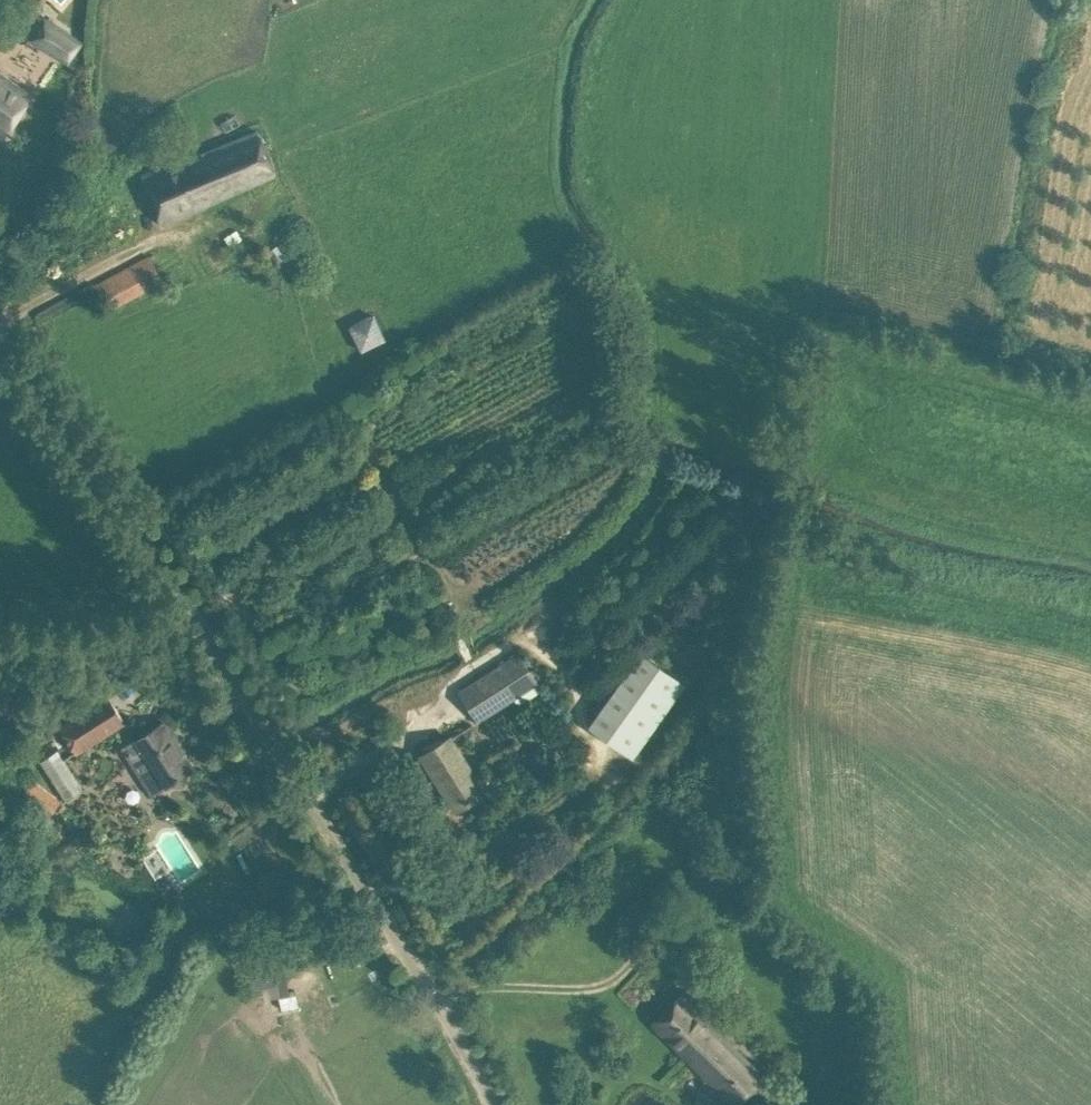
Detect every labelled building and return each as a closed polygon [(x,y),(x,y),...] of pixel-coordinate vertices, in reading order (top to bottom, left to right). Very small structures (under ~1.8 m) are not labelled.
[(23,34),(69,62),(83,38),(37,11),(23,34)] [(5,136),(18,117),(33,96),(0,72),(0,132),(5,136)] [(275,173),(266,152),(255,128),(186,157),(186,155),(140,176),(161,223),(275,173)] [(162,278),(149,255),(95,285),(107,308),(162,278)] [(386,338),(374,313),(349,325),(361,350),(386,338)] [(684,682),(641,651),(590,724),(633,755),(684,682)] [(477,720),(535,682),(518,655),(459,692),(477,720)] [(75,751),(125,720),(108,694),(59,725),(75,751)] [(152,794),(171,781),(190,769),(171,741),(175,739),(163,721),(122,747),(152,794)] [(455,810),(474,798),(484,792),(449,737),(421,755),(455,810)] [(57,749),(39,761),(66,800),(83,788),(57,749)] [(765,1077),(693,1005),(697,1001),(685,988),(651,1022),(735,1104),(738,1104),(765,1077)]
